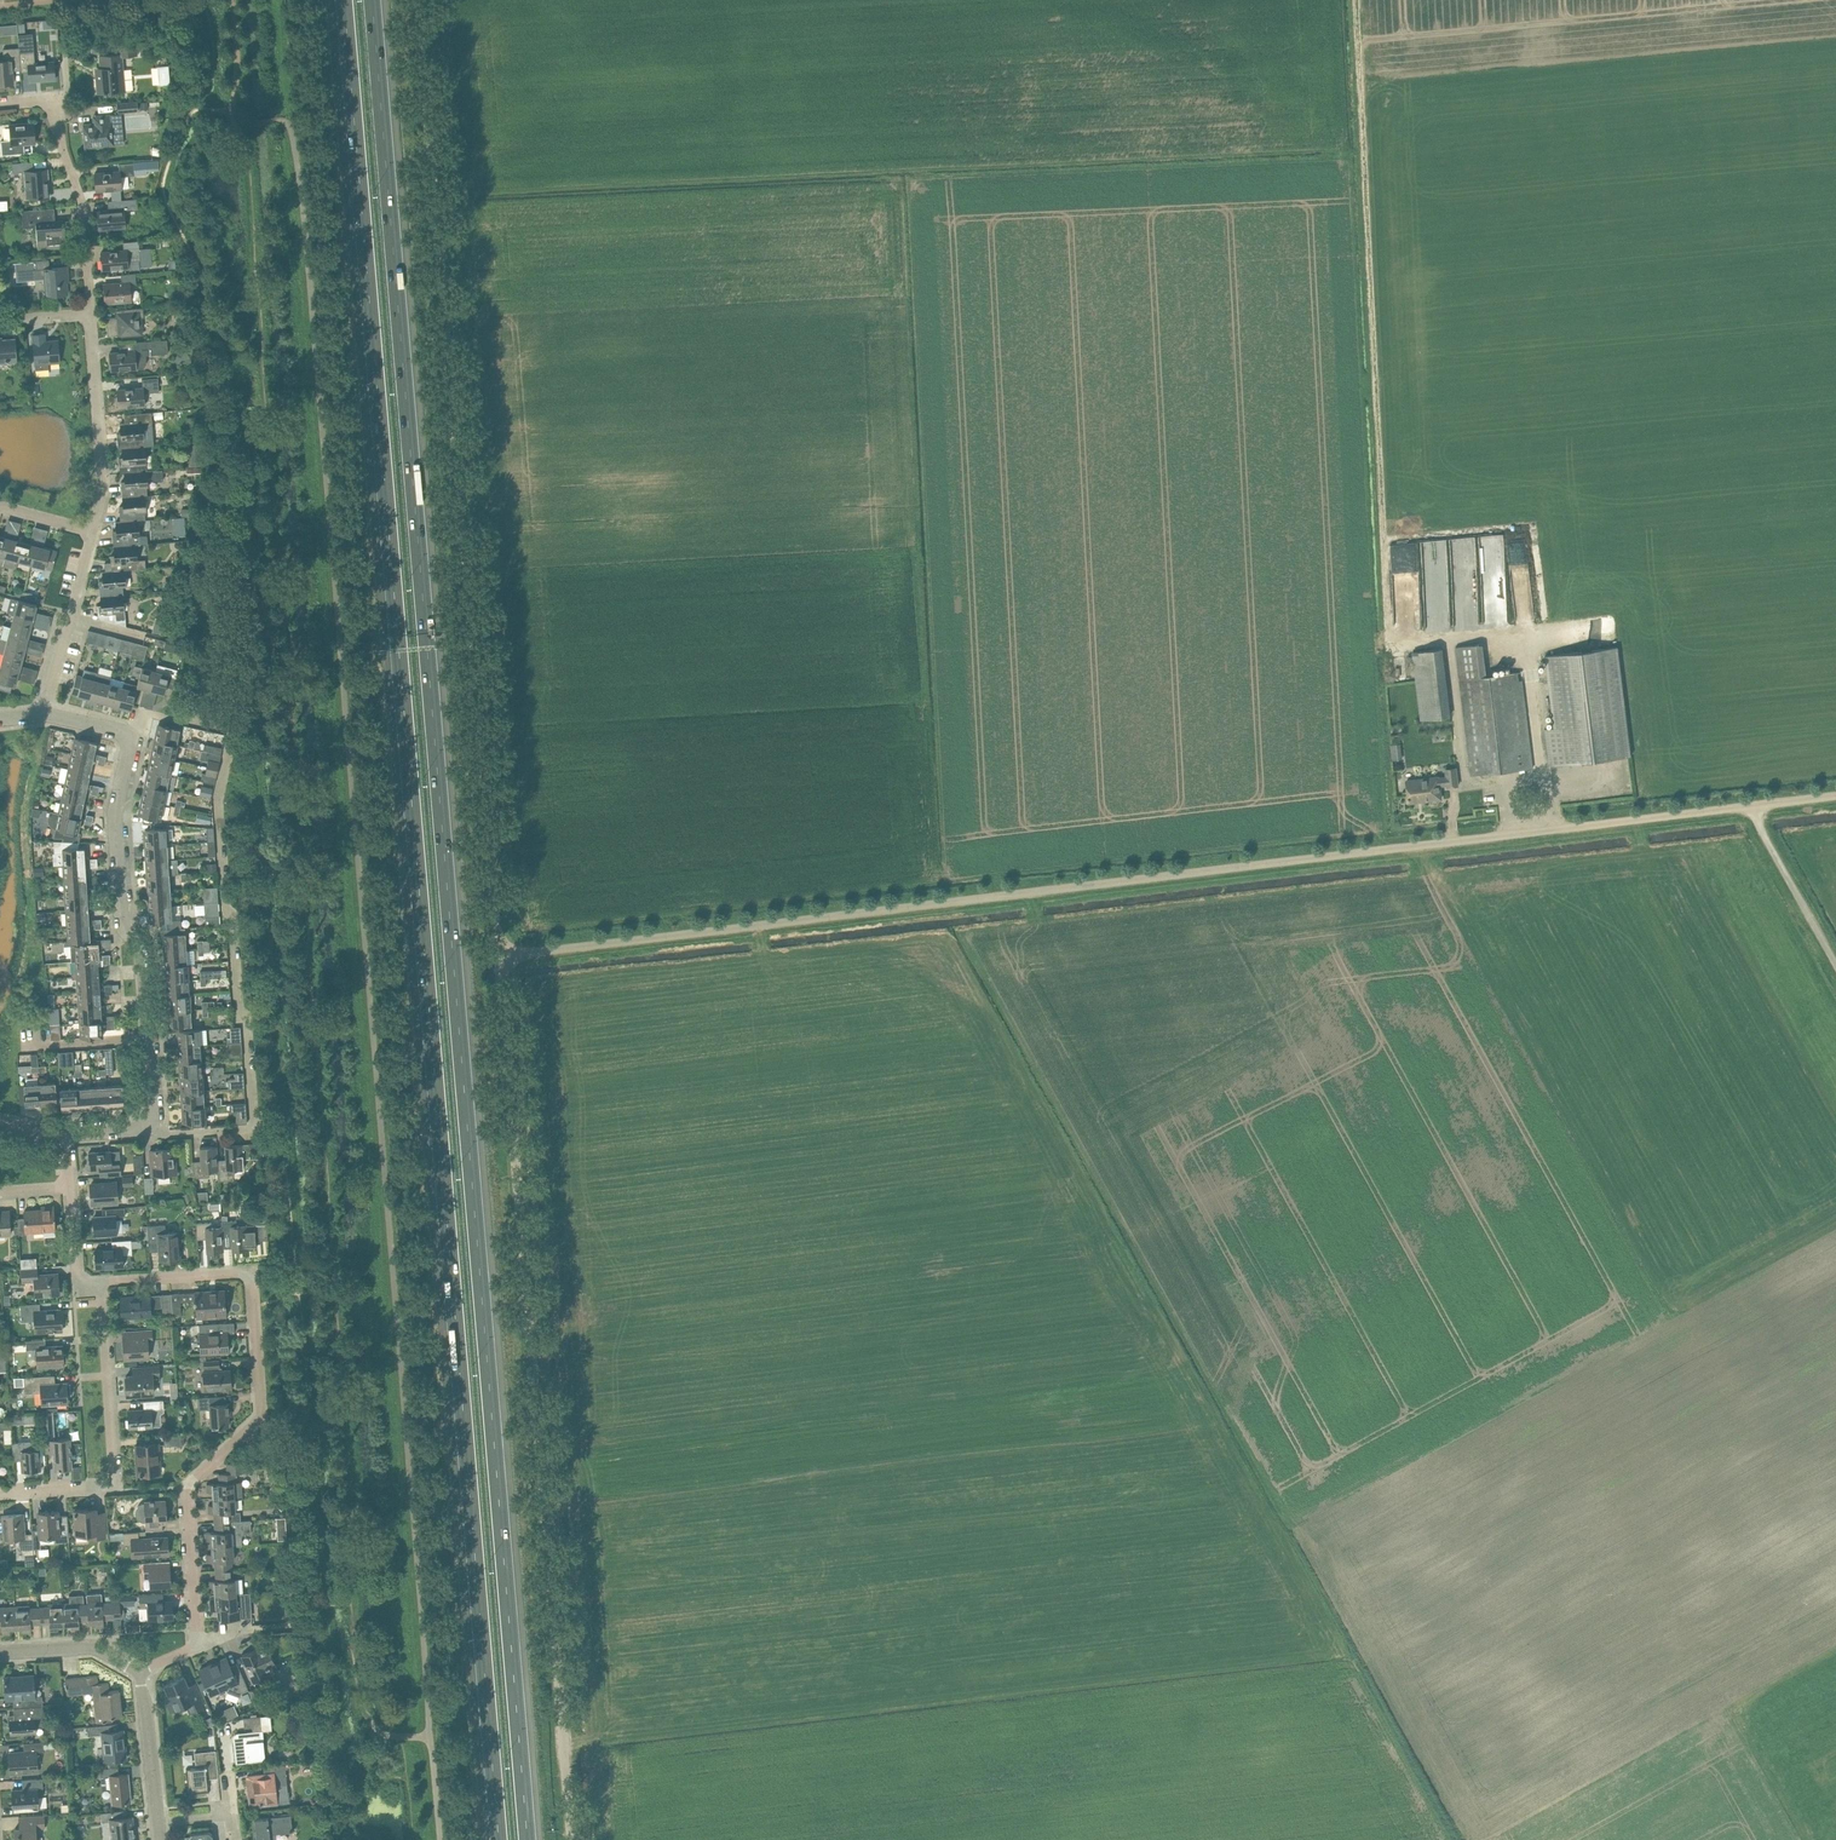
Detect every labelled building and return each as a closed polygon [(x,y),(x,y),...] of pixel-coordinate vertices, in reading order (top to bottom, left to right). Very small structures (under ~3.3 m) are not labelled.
[(129,43),(118,45),(119,54),(99,56),(101,74),(96,75),(97,93),(104,92),(104,93),(107,93),(106,92),(122,90),(121,80),(124,80),(122,56),(137,55),(136,45),(129,43)] [(21,70),(19,51),(20,51),(19,48),(4,49),(4,61),(0,61),(0,84),(13,83),(12,71),(21,70)] [(34,63),(33,50),(20,51),(19,51),(21,70),(21,72),(29,72),(29,81),(55,79),(54,61),(34,63)] [(138,100),(117,102),(118,111),(139,110),(138,100)] [(110,122),(109,115),(98,116),(99,123),(83,124),(85,147),(114,145),(112,122),(110,122)] [(20,145),(35,143),(33,122),(10,124),(11,140),(1,141),(2,155),(21,153),(20,145)] [(38,197),(39,200),(41,200),(41,199),(47,198),(47,196),(50,196),(47,169),(34,170),(33,161),(12,163),(13,173),(21,172),(22,184),(25,184),(27,198),(38,197)] [(134,162),(134,163),(135,174),(135,175),(147,174),(146,161),(134,162)] [(121,190),(120,177),(120,175),(135,174),(134,163),(119,164),(119,171),(95,173),(96,191),(121,190)] [(124,228),(123,210),(123,208),(137,207),(136,199),(119,200),(107,201),(107,202),(112,201),(113,210),(98,211),(99,230),(124,228)] [(51,208),(27,210),(22,210),(23,228),(37,227),(39,248),(65,246),(64,220),(52,221),(51,208)] [(173,248),(170,239),(158,239),(158,249),(173,248)] [(127,255),(140,254),(140,267),(152,265),(151,248),(143,248),(143,241),(138,242),(138,241),(123,242),(124,250),(101,252),(103,269),(127,267),(127,255)] [(17,263),(18,279),(29,278),(46,277),(48,294),(46,294),(46,295),(68,293),(66,293),(65,276),(68,276),(67,267),(50,268),(49,259),(13,262),(13,263),(17,263)] [(104,284),(105,303),(130,301),(129,285),(136,285),(135,274),(121,275),(122,282),(104,284)] [(142,307),(119,309),(120,317),(107,318),(108,336),(121,334),(121,336),(141,334),(140,318),(143,318),(142,307)] [(33,335),(35,364),(36,370),(49,369),(48,363),(60,362),(58,340),(45,341),(44,334),(33,335)] [(15,338),(2,339),(2,337),(0,338),(0,362),(17,360),(15,338)] [(146,363),(146,355),(148,355),(148,354),(168,352),(167,339),(134,342),(135,350),(110,353),(111,370),(136,368),(144,367),(146,363)] [(118,390),(119,407),(144,405),(143,393),(159,392),(157,378),(142,379),(143,387),(118,390)] [(118,449),(123,449),(145,447),(143,427),(150,426),(152,424),(152,412),(124,414),(125,423),(120,423),(120,425),(121,424),(122,433),(117,433),(118,449)] [(198,445),(186,446),(187,465),(199,464),(198,445)] [(147,471),(145,447),(123,449),(124,457),(119,457),(120,473),(125,473),(147,471)] [(148,488),(147,477),(152,476),(152,478),(153,480),(154,481),(163,480),(162,469),(147,471),(125,473),(126,481),(121,482),(122,497),(123,497),(145,495),(145,496),(147,496),(146,488),(148,488)] [(146,511),(145,496),(145,495),(123,497),(124,506),(119,506),(120,521),(120,522),(138,520),(138,521),(145,520),(144,512),(146,511)] [(184,517),(174,518),(176,535),(185,534),(184,517)] [(139,535),(138,521),(138,520),(120,522),(120,521),(116,521),(116,522),(117,531),(113,531),(114,547),(115,547),(137,545),(137,546),(138,545),(138,544),(148,544),(147,535),(139,535)] [(11,532),(7,531),(6,537),(0,535),(0,565),(3,566),(11,532)] [(18,560),(23,541),(14,539),(16,534),(11,532),(3,566),(16,569),(18,560)] [(32,564),(38,540),(34,539),(32,544),(23,541),(18,560),(32,564)] [(52,569),(57,551),(41,546),(42,541),(38,540),(32,564),(52,569)] [(138,562),(137,546),(137,545),(115,547),(115,555),(111,556),(111,562),(105,563),(105,571),(112,571),(125,570),(125,571),(145,569),(145,561),(138,562)] [(126,586),(125,571),(125,570),(112,571),(105,571),(102,571),(102,572),(103,572),(104,581),(99,581),(100,597),(101,597),(123,594),(122,587),(126,586)] [(126,626),(123,594),(101,597),(102,605),(97,605),(98,613),(102,612),(103,620),(126,626)] [(7,611),(14,613),(39,620),(40,615),(34,614),(37,605),(11,598),(7,611)] [(37,624),(39,620),(14,613),(11,627),(30,632),(32,623),(37,624)] [(153,624),(151,631),(159,633),(161,626),(153,624)] [(27,641),(30,632),(11,627),(4,625),(0,638),(32,646),(33,642),(27,641)] [(105,647),(108,635),(88,630),(85,641),(105,647)] [(118,650),(121,639),(115,637),(112,648),(118,650)] [(32,646),(0,638),(0,653),(4,654),(4,653),(23,658),(25,649),(30,651),(32,646)] [(125,652),(128,640),(121,639),(118,650),(125,652)] [(144,659),(148,647),(148,646),(135,642),(131,656),(144,659)] [(165,642),(163,649),(172,652),(174,644),(172,643),(165,642)] [(1532,768),(1522,680),(1519,680),(1518,672),(1487,676),(1483,644),(1456,647),(1460,679),(1472,775),(1532,768)] [(1631,756),(1618,647),(1546,655),(1554,728),(1545,729),(1549,766),(1631,756)] [(1442,649),(1413,653),(1406,653),(1408,671),(1415,670),(1421,719),(1450,716),(1442,649)] [(20,667),(23,658),(4,653),(4,654),(0,666),(24,673),(26,669),(20,667)] [(24,673),(0,666),(0,667),(0,689),(10,692),(12,684),(15,685),(18,676),(23,677),(24,673)] [(149,695),(156,671),(142,668),(137,684),(137,686),(146,688),(145,694),(149,695)] [(90,704),(96,679),(98,672),(84,669),(82,676),(76,674),(71,693),(87,697),(85,703),(90,704)] [(173,688),(176,676),(156,671),(149,695),(154,696),(155,690),(164,693),(166,686),(173,688)] [(104,702),(109,683),(96,679),(90,704),(94,705),(95,700),(104,702)] [(136,690),(137,686),(137,684),(124,681),(123,687),(116,711),(121,712),(122,707),(131,709),(136,690)] [(116,711),(123,687),(109,683),(104,702),(113,704),(112,710),(116,711)] [(169,725),(166,725),(166,726),(159,724),(156,739),(177,744),(180,729),(168,726),(169,725)] [(76,738),(73,754),(93,758),(97,743),(76,738)] [(173,759),(177,744),(156,739),(152,754),(173,759)] [(200,743),(190,740),(188,747),(199,749),(200,743)] [(90,773),(93,758),(73,754),(69,769),(90,773)] [(170,774),(173,759),(152,754),(149,769),(170,774)] [(218,769),(219,762),(209,760),(207,767),(218,769)] [(42,767),(41,775),(49,777),(51,769),(42,767)] [(216,776),(218,769),(207,767),(206,774),(216,776)] [(1458,785),(1456,773),(1456,768),(1446,769),(1447,777),(1440,778),(1439,776),(1407,779),(1409,797),(1408,797),(1408,799),(1409,799),(1409,802),(1428,800),(1428,797),(1441,795),(1440,785),(1450,784),(1450,786),(1458,785)] [(87,788),(90,773),(69,769),(66,783),(87,788)] [(167,789),(170,774),(149,769),(146,784),(167,789)] [(202,773),(201,781),(215,784),(216,776),(206,774),(202,773)] [(84,803),(87,788),(66,783),(63,798),(84,803)] [(164,804),(167,789),(146,784),(143,800),(164,804)] [(202,786),(200,796),(210,798),(213,789),(202,786)] [(80,818),(84,803),(63,798),(60,813),(80,818)] [(160,819),(164,804),(143,800),(139,815),(160,819)] [(77,832),(80,818),(60,813),(50,811),(49,816),(48,819),(49,822),(51,825),(53,827),(56,828),(54,837),(53,838),(63,838),(62,841),(62,840),(61,841),(79,842),(81,833),(77,832)] [(204,814),(202,822),(210,823),(211,816),(204,814)] [(173,828),(166,828),(145,830),(146,846),(167,844),(167,838),(173,838),(173,828)] [(79,842),(61,841),(54,841),(55,853),(63,852),(64,864),(85,863),(84,848),(78,848),(79,842)] [(168,859),(167,844),(146,846),(147,861),(168,859)] [(177,859),(168,859),(147,861),(148,876),(169,875),(178,874),(177,859)] [(86,878),(85,863),(64,864),(65,880),(86,878)] [(206,864),(207,872),(216,871),(216,863),(206,864)] [(170,890),(169,875),(148,876),(149,891),(170,890)] [(87,894),(86,878),(65,880),(66,895),(87,894)] [(217,887),(205,888),(203,888),(204,903),(218,902),(217,887)] [(171,905),(170,890),(149,891),(150,907),(171,905)] [(88,909),(87,894),(66,895),(67,910),(88,909)] [(219,915),(218,902),(204,903),(205,916),(219,915)] [(172,919),(171,905),(150,907),(151,922),(160,921),(160,930),(185,928),(185,927),(181,927),(181,919),(172,919)] [(89,924),(88,909),(67,910),(68,926),(89,924)] [(90,940),(89,924),(68,926),(69,941),(90,940)] [(186,939),(185,928),(160,930),(161,934),(164,934),(165,950),(186,949),(186,939)] [(75,945),(76,961),(98,959),(97,944),(75,945)] [(187,964),(186,949),(165,950),(166,965),(187,964)] [(99,975),(98,959),(76,961),(78,976),(99,975)] [(188,979),(187,964),(166,965),(167,981),(188,979)] [(100,990),(99,975),(78,976),(79,991),(100,990)] [(189,994),(188,979),(167,981),(168,996),(189,994)] [(101,1005),(100,990),(79,991),(80,1007),(101,1005)] [(190,1010),(189,994),(168,996),(169,1011),(190,1010)] [(102,1020),(101,1005),(80,1007),(81,1022),(102,1020)] [(191,1025),(190,1010),(169,1011),(170,1026),(182,1025),(191,1025)] [(107,1020),(102,1020),(81,1022),(82,1037),(103,1036),(103,1029),(115,1029),(114,1020),(107,1020)] [(199,1029),(178,1030),(179,1046),(200,1044),(199,1029)] [(242,1057),(241,1042),(228,1043),(229,1058),(242,1057)] [(201,1060),(200,1044),(179,1046),(180,1061),(201,1060)] [(74,1051),(58,1051),(59,1067),(75,1066),(74,1064),(74,1051)] [(113,1073),(112,1058),(105,1059),(105,1069),(106,1074),(113,1073)] [(202,1075),(201,1060),(180,1061),(181,1076),(202,1075)] [(245,1088),(243,1072),(234,1073),(235,1078),(228,1079),(229,1089),(245,1088)] [(203,1090),(202,1075),(181,1076),(182,1092),(203,1090)] [(57,1103),(56,1091),(55,1082),(40,1083),(41,1104),(57,1103)] [(41,1104),(40,1083),(24,1084),(25,1093),(26,1105),(41,1104)] [(124,1106),(123,1092),(126,1092),(126,1085),(107,1086),(108,1107),(124,1106)] [(108,1107),(107,1086),(91,1087),(93,1108),(108,1107)] [(93,1108),(91,1087),(76,1088),(77,1109),(93,1108)] [(77,1109),(76,1088),(61,1089),(62,1110),(77,1109)] [(204,1106),(203,1090),(182,1092),(183,1107),(204,1106)] [(247,1123),(246,1102),(230,1103),(230,1112),(237,1112),(238,1123),(247,1123)] [(205,1121),(204,1106),(183,1107),(184,1123),(205,1121)] [(244,1169),(242,1144),(225,1145),(226,1161),(218,1162),(218,1171),(219,1181),(234,1180),(233,1169),(244,1169)] [(192,1164),(193,1176),(193,1178),(208,1177),(208,1171),(218,1171),(218,1162),(217,1146),(200,1147),(201,1163),(192,1164)] [(150,1150),(151,1162),(151,1175),(176,1173),(175,1161),(174,1148),(170,1149),(169,1147),(167,1148),(167,1149),(150,1150)] [(106,1168),(107,1176),(121,1174),(120,1162),(112,1163),(111,1151),(89,1152),(90,1170),(106,1168)] [(142,1165),(134,1166),(134,1173),(142,1173),(142,1165)] [(123,1176),(123,1185),(133,1185),(132,1175),(123,1176)] [(144,1178),(145,1193),(153,1192),(152,1177),(144,1178)] [(116,1183),(103,1183),(91,1184),(92,1203),(104,1202),(117,1201),(116,1183)] [(18,1218),(18,1230),(19,1235),(26,1234),(26,1231),(43,1230),(55,1229),(54,1221),(55,1220),(55,1216),(54,1217),(53,1206),(42,1207),(42,1209),(24,1210),(25,1217),(18,1218)] [(124,1207),(114,1208),(102,1209),(106,1209),(107,1216),(93,1217),(94,1235),(117,1233),(116,1216),(125,1215),(124,1207)] [(10,1234),(10,1223),(9,1210),(0,1211),(0,1235),(10,1234)] [(236,1220),(224,1221),(221,1221),(222,1227),(223,1235),(231,1234),(232,1250),(249,1249),(249,1248),(256,1247),(256,1238),(267,1237),(267,1239),(268,1239),(266,1215),(266,1225),(247,1226),(247,1224),(237,1225),(236,1220)] [(224,1251),(223,1235),(222,1227),(211,1227),(211,1222),(196,1223),(197,1236),(206,1236),(207,1252),(224,1251)] [(180,1259),(179,1247),(178,1232),(166,1233),(165,1224),(148,1226),(148,1238),(149,1245),(159,1244),(160,1260),(180,1259)] [(123,1265),(122,1255),(132,1254),(131,1240),(124,1240),(112,1241),(112,1248),(95,1249),(97,1267),(123,1265)] [(28,1258),(20,1258),(21,1268),(25,1268),(29,1268),(28,1258)] [(29,1268),(25,1268),(21,1268),(22,1282),(34,1281),(35,1295),(44,1294),(57,1293),(57,1298),(58,1298),(57,1293),(59,1293),(58,1274),(38,1276),(37,1267),(29,1268)] [(195,1292),(196,1301),(197,1317),(226,1315),(224,1290),(195,1292)] [(172,1314),(171,1293),(162,1294),(162,1296),(133,1298),(133,1296),(120,1297),(122,1318),(151,1316),(150,1307),(162,1306),(163,1315),(172,1314)] [(180,1293),(171,1293),(172,1314),(181,1314),(180,1305),(180,1293)] [(40,1303),(28,1304),(20,1305),(21,1322),(35,1321),(35,1333),(50,1331),(62,1331),(61,1309),(40,1310),(40,1303)] [(234,1322),(222,1323),(206,1324),(199,1324),(200,1334),(199,1334),(201,1353),(216,1352),(229,1351),(227,1333),(235,1332),(234,1322)] [(152,1330),(142,1330),(130,1331),(131,1338),(123,1338),(125,1358),(128,1358),(136,1357),(137,1357),(149,1357),(148,1341),(152,1341),(152,1330)] [(45,1339),(33,1340),(26,1340),(26,1349),(36,1349),(37,1367),(52,1366),(64,1365),(63,1345),(45,1346),(45,1339)] [(219,1359),(207,1360),(204,1361),(205,1372),(203,1372),(204,1390),(219,1388),(231,1388),(230,1370),(214,1371),(214,1367),(219,1367),(219,1359)] [(159,1366),(145,1367),(132,1368),(133,1368),(139,1368),(140,1375),(126,1376),(127,1395),(139,1394),(153,1393),(153,1381),(160,1381),(159,1366)] [(50,1375),(38,1376),(23,1377),(24,1393),(42,1392),(42,1404),(67,1403),(66,1395),(71,1395),(70,1382),(48,1384),(47,1376),(50,1376),(50,1375)] [(210,1408),(211,1426),(218,1425),(218,1426),(228,1426),(228,1416),(231,1415),(230,1403),(226,1403),(225,1395),(197,1397),(198,1409),(210,1408)] [(164,1413),(164,1409),(163,1400),(155,1400),(143,1401),(144,1409),(128,1410),(129,1428),(141,1427),(161,1426),(160,1415),(164,1413)] [(38,1414),(24,1415),(25,1423),(38,1423),(38,1414)] [(21,1431),(20,1415),(10,1416),(11,1422),(11,1429),(11,1431),(21,1431)] [(70,1438),(57,1439),(53,1440),(52,1430),(44,1431),(45,1439),(46,1451),(53,1451),(55,1468),(59,1468),(59,1469),(61,1469),(61,1468),(71,1467),(70,1438)] [(164,1445),(181,1445),(181,1435),(164,1436),(164,1445)] [(41,1469),(39,1441),(12,1442),(13,1457),(21,1456),(22,1471),(41,1469)] [(135,1445),(136,1455),(139,1455),(140,1474),(161,1472),(159,1444),(135,1445)] [(245,1472),(244,1464),(244,1461),(227,1463),(227,1472),(219,1473),(220,1483),(207,1483),(207,1492),(213,1491),(213,1498),(234,1497),(242,1496),(241,1481),(236,1481),(235,1473),(245,1472)] [(82,1466),(73,1467),(74,1478),(83,1478),(82,1466)] [(235,1511),(234,1497),(213,1498),(214,1505),(208,1505),(209,1513),(214,1513),(214,1522),(231,1521),(230,1512),(235,1511)] [(144,1501),(145,1503),(142,1503),(141,1503),(139,1504),(137,1506),(136,1508),(136,1509),(135,1512),(136,1514),(136,1516),(137,1518),(139,1519),(142,1521),(144,1522),(146,1522),(146,1531),(164,1530),(163,1529),(162,1529),(162,1522),(167,1522),(165,1499),(144,1501)] [(74,1509),(75,1522),(76,1534),(88,1533),(88,1538),(105,1537),(104,1512),(96,1513),(96,1508),(74,1509)] [(38,1512),(39,1524),(39,1536),(54,1535),(54,1542),(69,1541),(68,1527),(67,1515),(59,1515),(59,1511),(54,1511),(54,1510),(51,1510),(51,1511),(38,1512)] [(3,1514),(4,1526),(5,1539),(18,1538),(19,1550),(33,1549),(33,1545),(32,1533),(23,1534),(22,1513),(3,1514)] [(250,1520),(231,1521),(214,1522),(215,1531),(205,1532),(206,1540),(211,1540),(212,1547),(233,1545),(233,1546),(242,1545),(241,1535),(251,1531),(250,1520)] [(139,1531),(126,1532),(123,1532),(124,1544),(130,1544),(131,1557),(169,1554),(167,1536),(139,1538),(139,1531)] [(234,1560),(233,1546),(233,1545),(212,1547),(212,1553),(207,1553),(207,1562),(215,1561),(216,1571),(232,1570),(231,1560),(234,1560)] [(161,1561),(149,1562),(143,1563),(144,1578),(149,1577),(150,1587),(159,1586),(171,1585),(170,1568),(162,1569),(161,1561)] [(232,1579),(232,1570),(216,1571),(216,1580),(208,1580),(209,1588),(214,1588),(215,1595),(236,1594),(243,1593),(242,1578),(232,1579)] [(113,1618),(111,1597),(105,1597),(106,1602),(102,1602),(102,1600),(101,1593),(86,1594),(87,1604),(88,1620),(88,1622),(95,1622),(96,1627),(104,1626),(104,1619),(113,1618)] [(139,1594),(140,1607),(139,1608),(139,1620),(153,1619),(153,1621),(166,1620),(165,1618),(173,1617),(172,1600),(163,1601),(163,1593),(139,1594)] [(250,1593),(243,1593),(236,1594),(215,1595),(215,1601),(210,1602),(210,1610),(223,1609),(224,1619),(252,1617),(250,1593)] [(88,1620),(87,1604),(84,1604),(83,1594),(69,1595),(70,1602),(63,1603),(65,1624),(71,1623),(72,1629),(80,1628),(79,1621),(88,1620)] [(119,1596),(111,1597),(113,1618),(114,1626),(121,1625),(121,1618),(121,1613),(120,1608),(119,1596)] [(65,1624),(63,1603),(48,1604),(48,1606),(39,1607),(40,1623),(50,1623),(50,1630),(58,1630),(58,1624),(65,1624)] [(40,1623),(39,1607),(30,1607),(29,1605),(15,1606),(16,1627),(23,1627),(23,1632),(31,1631),(31,1624),(40,1623)] [(15,1606),(0,1607),(0,1626),(1,1626),(2,1634),(10,1633),(10,1627),(16,1627),(15,1606)] [(130,1623),(126,1626),(126,1632),(135,1631),(130,1623)] [(241,1655),(246,1666),(253,1683),(270,1675),(279,1671),(275,1664),(276,1664),(268,1647),(259,1651),(258,1648),(241,1655)] [(200,1669),(205,1680),(211,1694),(233,1684),(238,1693),(248,1688),(242,1674),(237,1663),(230,1666),(226,1657),(217,1662),(218,1665),(202,1672),(200,1669)] [(6,1699),(13,1698),(21,1698),(21,1706),(14,1706),(14,1707),(42,1705),(43,1705),(42,1696),(35,1696),(34,1686),(36,1686),(35,1684),(34,1684),(34,1674),(5,1676),(6,1699)] [(65,1678),(67,1690),(67,1695),(93,1692),(96,1723),(112,1721),(112,1717),(122,1716),(120,1698),(119,1689),(109,1690),(108,1682),(98,1683),(97,1675),(87,1676),(65,1678)] [(171,1710),(182,1705),(186,1703),(190,1712),(204,1705),(203,1701),(198,1690),(191,1693),(184,1676),(165,1685),(170,1697),(166,1699),(171,1710)] [(256,1706),(264,1703),(256,1687),(249,1690),(256,1706)] [(43,1725),(42,1705),(14,1707),(14,1715),(9,1716),(11,1735),(23,1734),(36,1733),(36,1726),(43,1725)] [(253,1731),(249,1732),(237,1733),(235,1735),(238,1737),(238,1742),(234,1742),(236,1762),(262,1760),(265,1756),(260,1716),(243,1717),(244,1727),(252,1726),(253,1731)] [(105,1724),(93,1726),(87,1726),(88,1735),(102,1734),(105,1761),(126,1758),(123,1730),(106,1731),(105,1724)] [(43,1751),(43,1749),(66,1747),(66,1741),(36,1742),(24,1743),(24,1752),(10,1753),(11,1773),(23,1772),(37,1771),(35,1751),(43,1751)] [(206,1778),(218,1777),(216,1750),(204,1751),(194,1752),(196,1768),(186,1769),(189,1796),(208,1794),(206,1778)] [(285,1764),(283,1765),(271,1766),(271,1773),(250,1775),(252,1795),(255,1795),(256,1804),(268,1803),(277,1802),(288,1800),(287,1785),(285,1764)] [(118,1767),(106,1768),(100,1769),(95,1769),(96,1777),(100,1776),(100,1777),(109,1776),(112,1804),(119,1803),(131,1802),(128,1773),(119,1774),(118,1767)] [(42,1778),(34,1779),(22,1779),(22,1780),(27,1780),(27,1789),(12,1790),(13,1809),(39,1807),(38,1794),(43,1794),(42,1778)] [(115,1811),(101,1812),(102,1822),(110,1821),(112,1839),(135,1839),(132,1816),(128,1817),(127,1809),(115,1811)] [(31,1815),(19,1816),(19,1828),(15,1828),(15,1839),(36,1839),(36,1828),(45,1827),(44,1814),(31,1815)] [(267,1817),(255,1818),(256,1832),(254,1832),(254,1833),(258,1833),(259,1838),(257,1838),(257,1839),(276,1839),(276,1833),(292,1832),(290,1815),(267,1817)] [(213,1834),(209,1831),(192,1833),(188,1837),(189,1839),(213,1839),(213,1834)]
